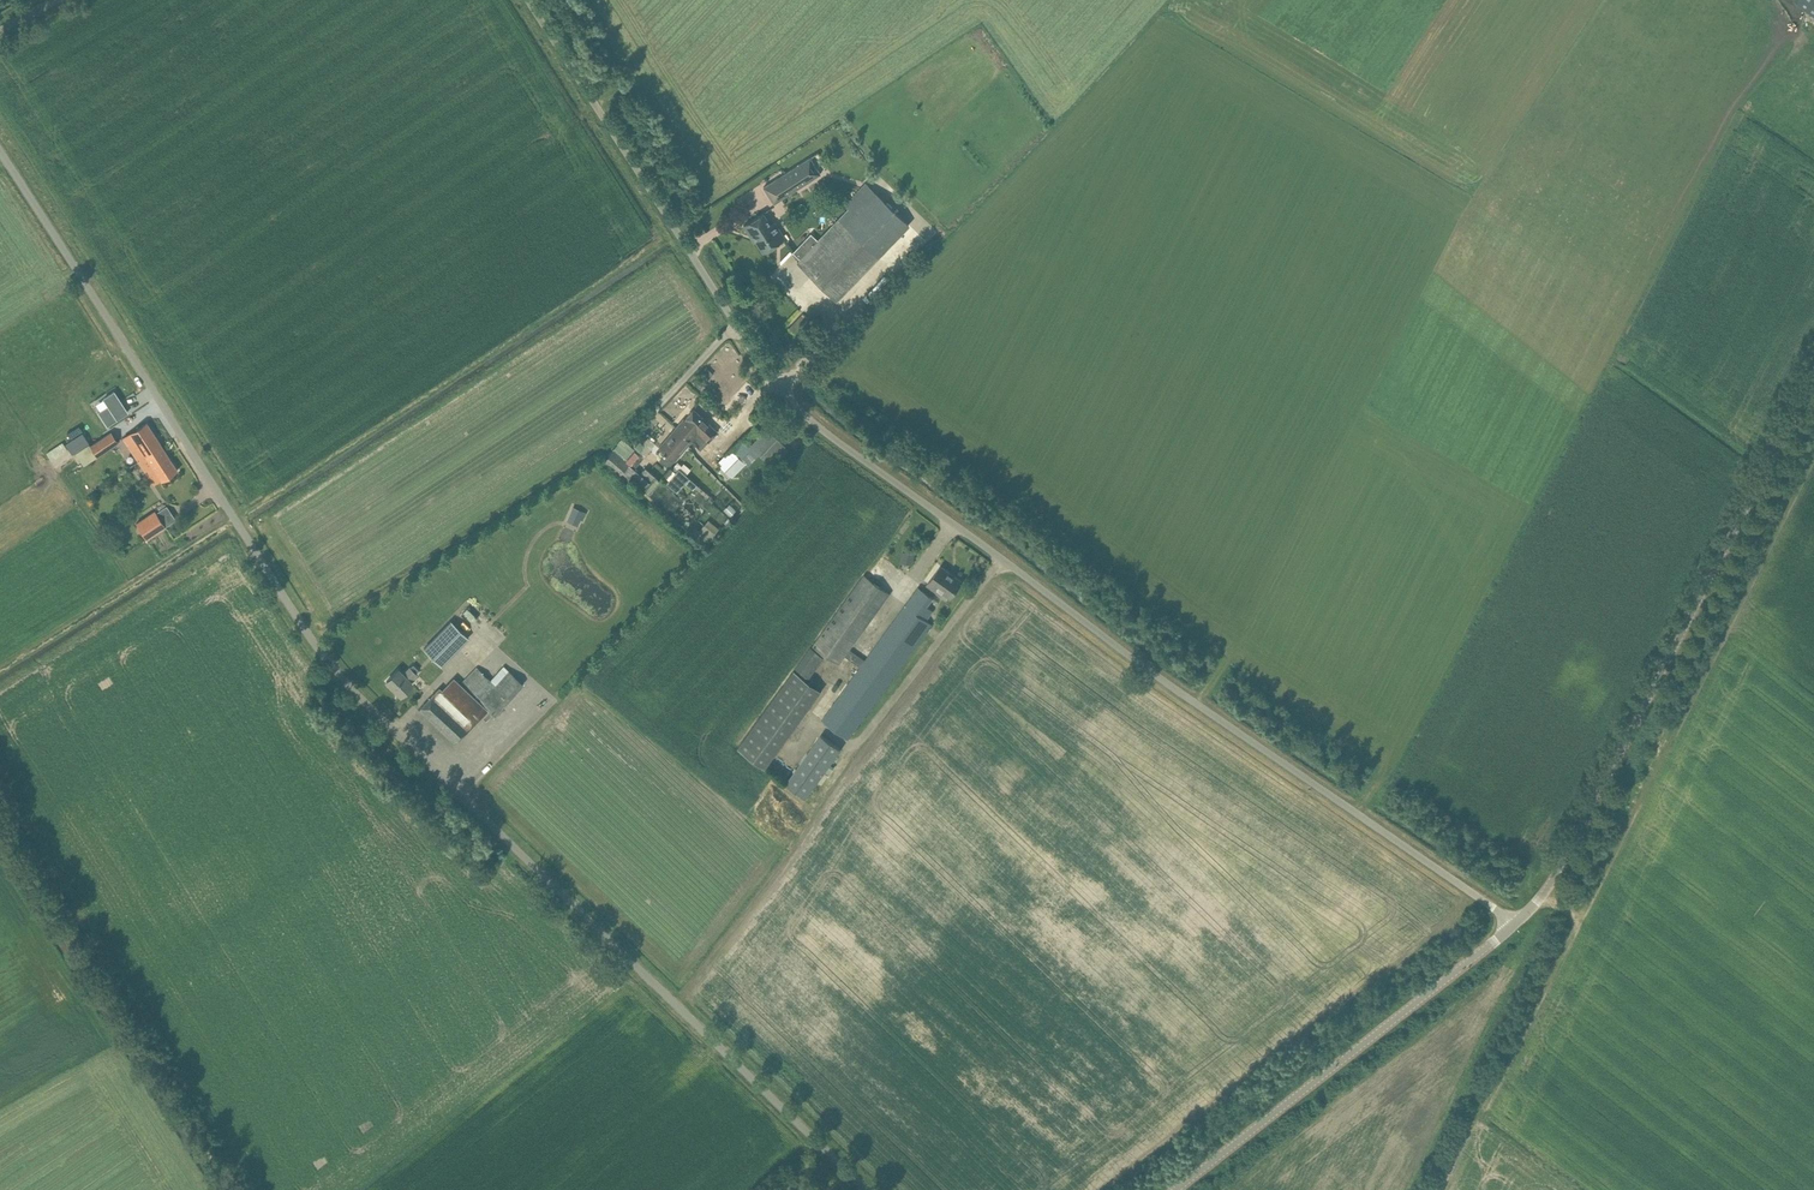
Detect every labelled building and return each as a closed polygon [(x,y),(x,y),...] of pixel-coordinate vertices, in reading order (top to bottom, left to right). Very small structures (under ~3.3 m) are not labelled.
[(1797,4),(1813,13),(1813,0),(1799,0),(1797,4)] [(809,157),(763,187),(773,204),(821,174),(809,157)] [(811,233),(801,243),(793,252),(806,265),(803,267),(836,300),(909,225),(866,183),(845,205),(848,209),(818,240),(811,233)] [(763,213),(753,219),(743,225),(750,236),(752,234),(763,252),(785,238),(775,222),(771,225),(763,213)] [(129,412),(114,391),(103,398),(108,405),(98,412),(108,426),(129,412)] [(691,441),(701,449),(716,432),(693,409),(685,419),(684,419),(677,427),(691,441)] [(146,456),(162,445),(147,423),(124,438),(139,461),(146,457),(146,456)] [(691,441),(677,427),(659,448),(663,451),(657,459),(667,468),(691,441)] [(732,477),(745,463),(748,466),(755,459),(762,466),(766,461),(771,466),(787,447),(765,429),(750,446),(742,438),(718,463),(732,477)] [(613,450),(603,460),(639,492),(654,475),(645,467),(641,472),(635,466),(655,443),(642,431),(633,441),(634,448),(622,437),(612,449),(613,450)] [(76,452),(84,465),(118,442),(111,432),(91,445),(89,443),(76,452)] [(82,433),(66,444),(72,454),(76,452),(89,443),(82,433)] [(178,470),(162,445),(146,456),(146,457),(139,461),(154,484),(161,479),(162,481),(178,470)] [(677,462),(671,468),(675,472),(679,468),(681,465),(677,462)] [(675,472),(674,473),(685,482),(686,483),(693,489),(694,487),(696,488),(697,487),(699,485),(679,468),(675,472)] [(736,510),(729,504),(723,510),(730,516),(736,510)] [(573,507),(569,514),(581,519),(583,520),(586,512),(573,507)] [(136,523),(147,539),(165,526),(154,510),(136,523)] [(900,563),(914,563),(914,552),(901,551),(900,563)] [(951,597),(962,581),(941,565),(927,585),(934,589),(936,586),(951,597)] [(845,656),(861,667),(865,661),(849,649),(890,593),(864,575),(814,645),(840,663),(845,656)] [(865,661),(861,667),(822,720),(848,739),(932,623),(926,620),(933,611),(926,606),(932,597),(922,590),(910,608),(906,605),(865,661)] [(451,621),(425,648),(441,664),(468,637),(451,621)] [(808,677),(821,654),(807,646),(794,669),(808,677)] [(398,669),(395,673),(386,681),(401,695),(412,683),(410,681),(417,674),(416,673),(419,670),(413,665),(410,668),(410,667),(403,674),(398,669)] [(477,667),(461,684),(481,702),(496,685),(491,680),(477,667)] [(822,690),(794,670),(737,747),(765,768),(822,690)] [(427,701),(419,709),(455,743),(463,734),(475,722),(482,716),(488,709),(481,702),(461,684),(454,677),(442,690),(439,688),(427,701)] [(820,735),(786,783),(806,798),(841,749),(820,735)]
